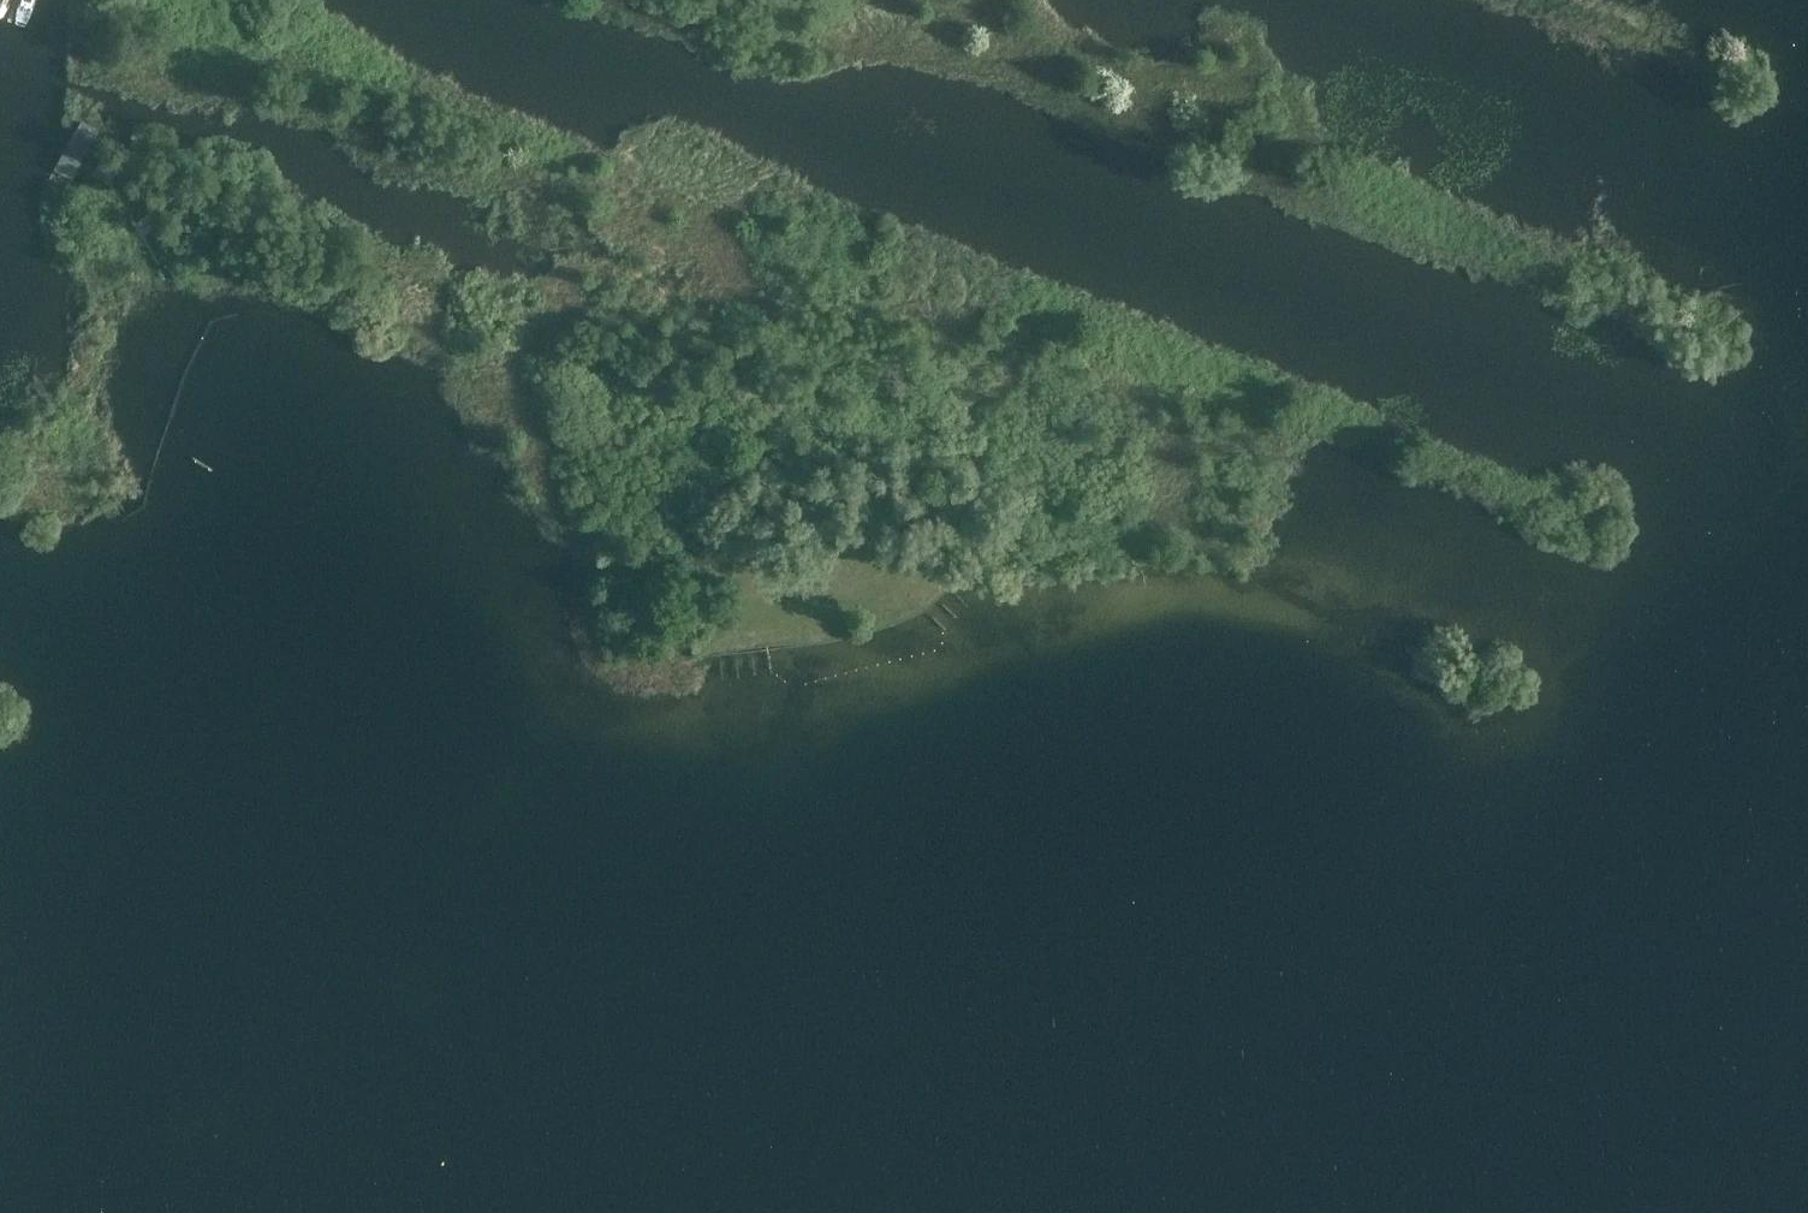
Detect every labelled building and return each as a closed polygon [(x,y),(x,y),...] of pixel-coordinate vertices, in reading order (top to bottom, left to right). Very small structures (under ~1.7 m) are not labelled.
[(74,178),(101,129),(83,119),(56,168),(74,178)]
